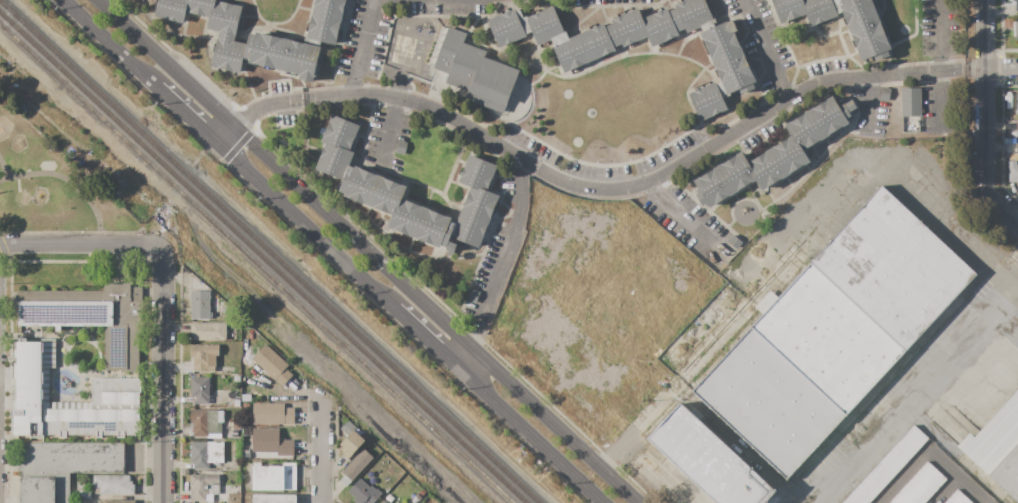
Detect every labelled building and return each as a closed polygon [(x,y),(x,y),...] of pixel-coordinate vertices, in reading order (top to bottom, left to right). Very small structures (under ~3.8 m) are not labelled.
[(154,18),(158,0),(186,0),(183,12),(186,13),(183,25),(178,23),(168,20),(168,21),(154,18)] [(183,12),(186,0),(213,0),(209,18),(186,13),(183,12)] [(213,0),(217,1),(219,2),(219,1),(236,5),(236,6),(242,7),(234,41),(247,44),(244,58),(240,74),(234,72),(217,68),(216,68),(211,67),(219,32),(206,29),(209,18),(213,0)] [(314,7),(316,0),(346,0),(335,46),(322,43),(321,48),(304,44),(306,36),(307,36),(308,33),(313,15),(312,15),(314,7)] [(676,4),(687,0),(704,0),(716,27),(703,33),(700,27),(686,33),(685,29),(678,32),(669,12),(676,9),(674,5),(676,4)] [(782,26),(771,0),(798,0),(805,16),(782,26)] [(805,16),(798,0),(831,0),(837,14),(836,14),(837,16),(810,27),(805,16)] [(837,14),(831,0),(870,0),(891,49),(888,51),(890,56),(873,63),(872,59),(862,63),(841,12),(837,14)] [(526,18),(527,18),(531,16),(532,16),(541,12),(553,6),(564,32),(565,33),(551,39),(537,45),(532,32),(526,18)] [(605,27),(612,24),(611,20),(612,19),(612,20),(624,15),(624,14),(637,8),(642,19),(640,20),(647,37),(623,48),(621,44),(614,48),(605,27)] [(640,20),(642,19),(668,8),(669,12),(678,32),(679,36),(677,36),(666,41),(652,47),(647,37),(640,20)] [(487,20),(502,14),(513,10),(513,9),(514,9),(515,11),(519,10),(523,18),(527,16),(527,18),(526,18),(532,32),(525,35),(526,37),(514,42),(505,46),(504,46),(498,48),(487,20)] [(700,34),(703,33),(716,27),(732,20),(737,32),(734,33),(740,48),(741,48),(745,56),(744,57),(753,77),(756,82),(753,83),(755,89),(741,95),(739,89),(729,93),(726,95),(720,81),(700,34)] [(565,33),(564,32),(566,31),(569,38),(591,29),(602,25),(601,24),(603,23),(605,27),(614,48),(615,51),(564,73),(553,48),(554,47),(551,39),(565,33)] [(433,69),(449,27),(467,34),(463,43),(461,42),(449,74),(433,69)] [(244,58),(247,44),(250,33),(256,35),(256,32),(304,44),(321,48),(313,83),(299,80),(300,75),(278,69),(277,70),(253,64),(249,63),(250,59),(244,58)] [(461,42),(463,43),(486,52),(484,57),(482,57),(469,91),(446,83),(449,74),(461,42)] [(482,57),(484,57),(519,71),(503,113),(466,99),(469,91),(482,57)] [(720,81),(726,95),(729,93),(730,96),(722,99),(727,110),(721,112),(713,115),(713,116),(700,122),(688,94),(694,91),(694,92),(703,88),(703,87),(715,82),(716,83),(720,81)] [(881,88),(890,89),(889,101),(880,100),(881,88)] [(901,89),(920,89),(920,107),(923,107),(923,113),(920,113),(920,116),(901,117),(901,89)] [(800,152),(791,136),(784,126),(790,122),(791,123),(804,115),(803,114),(812,108),(813,109),(827,101),(826,100),(832,96),(839,107),(844,104),(852,100),(859,111),(853,115),(851,112),(850,113),(851,115),(846,118),(849,123),(843,126),(829,134),(829,135),(819,141),(803,151),(800,152)] [(348,154),(325,144),(321,142),(323,138),(330,121),(333,115),(360,126),(357,133),(358,134),(356,138),(355,137),(349,151),(348,154)] [(1016,122),(1017,122),(1017,131),(1016,131),(1016,130),(1004,130),(1004,123),(1016,123),(1016,122)] [(748,162),(752,160),(752,161),(765,153),(765,152),(774,147),(788,139),(787,139),(791,136),(800,152),(803,151),(810,162),(805,165),(804,165),(790,173),(790,174),(782,179),(782,178),(766,188),(767,189),(762,192),(755,180),(758,178),(748,162)] [(398,141),(407,143),(405,155),(396,154),(398,141)] [(315,169),(325,144),(348,154),(349,151),(355,153),(349,167),(343,181),(315,169)] [(693,181),(698,178),(699,178),(713,169),(722,163),(722,164),(736,156),(735,155),(741,152),(748,162),(758,178),(755,180),(710,208),(707,204),(702,207),(695,196),(700,193),(693,181)] [(485,193),(472,187),(458,182),(460,177),(464,166),(464,167),(469,154),(497,166),(491,178),(492,179),(488,188),(487,188),(486,191),(485,193)] [(1016,165),(1017,165),(1017,183),(1016,183),(1016,182),(1008,182),(1008,162),(1016,162),(1016,165)] [(349,167),(354,169),(355,166),(407,188),(403,199),(400,197),(392,216),(343,196),(344,194),(339,191),(343,181),(349,167)] [(882,186),(811,264),(903,352),(977,274),(882,186)] [(451,238),(457,223),(464,207),(463,206),(470,190),(471,190),(472,187),(485,193),(486,191),(499,196),(497,201),(498,202),(491,218),(490,218),(483,235),(484,235),(478,249),(451,238)] [(400,197),(403,199),(452,219),(451,221),(457,223),(451,238),(449,241),(457,245),(452,257),(446,255),(447,251),(446,250),(447,248),(441,246),(439,249),(387,227),(392,216),(400,197)] [(727,242),(732,235),(742,242),(736,249),(727,242)] [(811,264),(779,298),(770,290),(755,307),(763,315),(752,327),(846,416),(903,352),(811,264)] [(17,291),(103,291),(103,283),(131,283),(131,287),(142,287),(142,298),(146,298),(146,317),(142,317),(142,328),(139,328),(139,373),(121,373),(121,370),(104,370),(104,327),(61,327),(61,332),(57,332),(57,327),(17,327),(17,291)] [(191,292),(210,292),(210,320),(191,320),(191,312),(191,292)] [(191,323),(226,323),(226,341),(191,341),(191,323)] [(752,327),(692,392),(786,478),(846,416),(752,327)] [(17,339),(27,339),(27,341),(41,341),(41,339),(56,339),(56,361),(55,361),(55,368),(49,368),(49,403),(91,403),(91,379),(102,379),(141,379),(141,394),(139,394),(139,435),(125,435),(125,439),(118,439),(118,435),(102,435),(102,438),(97,438),(97,435),(66,435),(66,438),(60,438),(60,435),(44,435),(44,441),(18,441),(18,437),(12,437),(12,409),(17,409),(17,378),(14,378),(14,363),(17,363),(17,357),(14,357),(14,343),(17,343),(17,339)] [(251,359),(265,344),(289,365),(285,369),(293,375),(282,387),(251,359)] [(191,346),(219,346),(219,356),(216,356),(216,367),(215,367),(215,372),(193,372),(193,364),(193,357),(191,357),(191,346)] [(191,378),(209,378),(209,398),(209,405),(193,405),(193,398),(191,398),(191,378)] [(974,438),(1017,389),(1017,502),(957,446),(969,434),(974,438)] [(252,403),(284,403),(285,408),(294,408),(295,425),(284,426),(284,425),(253,425),(252,403)] [(647,439),(717,502),(766,502),(776,493),(680,405),(647,439)] [(191,410),(207,410),(207,411),(218,411),(218,422),(222,422),(222,435),(208,435),(208,436),(193,436),(193,427),(191,427),(191,422),(191,410)] [(366,441),(348,459),(343,455),(347,451),(340,444),(348,437),(340,429),(348,421),(361,433),(360,435),(366,441)] [(912,425),(841,502),(868,502),(927,439),(912,425)] [(252,429),(280,429),(280,440),(281,440),(281,439),(285,439),(285,440),(294,440),(294,456),(277,456),(277,453),(253,453),(252,429)] [(70,474),(70,502),(20,502),(20,443),(125,443),(125,474),(70,474)] [(190,443),(223,443),(223,463),(219,463),(219,466),(214,466),(214,463),(209,463),(209,469),(193,469),(193,463),(190,463),(190,457),(190,453),(190,449),(190,446),(190,443)] [(374,458),(346,487),(340,480),(345,475),(341,472),(364,449),(374,458)] [(945,479),(925,461),(888,502),(923,502),(945,479)] [(252,467),(253,467),(253,463),(261,463),(261,466),(282,466),(282,463),(296,463),(296,490),(284,490),(284,491),(252,491),(252,467)] [(213,495),(213,502),(205,502),(190,502),(190,475),(193,475),(193,474),(195,474),(195,475),(219,475),(219,495),(213,495)] [(93,475),(129,475),(129,477),(131,477),(131,482),(133,482),(133,485),(134,485),(134,495),(100,495),(100,494),(95,494),(95,486),(93,486),(93,475)] [(383,494),(375,502),(366,502),(365,502),(364,502),(356,502),(353,500),(355,498),(348,491),(360,478),(369,487),(371,485),(375,490),(377,488),(383,494)] [(77,482),(85,482),(85,489),(89,489),(89,491),(91,491),(91,499),(77,499),(77,482)] [(957,491),(970,502),(946,502),(957,491)] [(296,495),(296,502),(254,502),(254,496),(296,495)]
